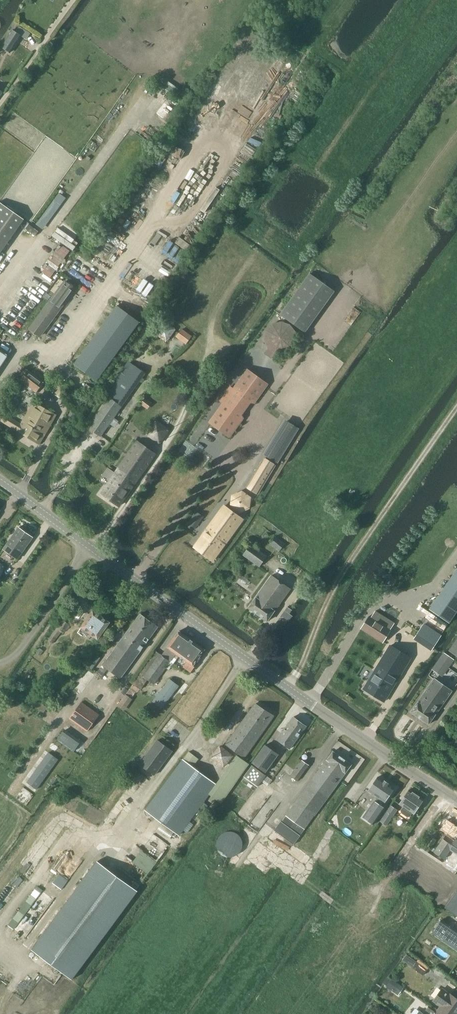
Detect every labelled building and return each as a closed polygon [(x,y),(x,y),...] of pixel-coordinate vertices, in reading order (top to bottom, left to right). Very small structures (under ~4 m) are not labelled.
[(12,30),(1,47),(9,53),(21,36),(12,30)] [(43,229),(61,205),(54,200),(37,224),(43,229)] [(24,219),(0,202),(0,254),(24,219)] [(280,314),(304,331),(333,291),(309,273),(280,314)] [(65,281),(50,302),(60,309),(75,288),(65,281)] [(50,302),(49,303),(30,329),(40,336),(60,309),(50,302)] [(164,320),(155,334),(167,342),(176,329),(164,320)] [(264,339),(268,348),(264,353),(272,359),(275,353),(285,354),(293,349),(298,341),(296,331),(290,324),(282,321),(272,323),(266,330),(264,339)] [(128,361),(105,395),(109,398),(113,401),(117,404),(121,407),(122,407),(146,374),(128,361)] [(243,415),(251,403),(255,404),(269,384),(247,368),(233,388),(230,385),(220,401),(222,403),(208,422),(230,438),(244,418),(243,415)] [(45,382),(28,370),(20,381),(37,393),(45,382)] [(86,399),(93,388),(86,383),(79,394),(86,399)] [(109,398),(88,428),(101,436),(121,407),(117,404),(113,401),(109,398)] [(56,414),(35,402),(29,412),(50,425),(56,414)] [(39,444),(44,435),(23,422),(21,424),(0,411),(0,420),(39,444)] [(23,422),(44,435),(50,425),(29,412),(23,422)] [(285,419),(263,454),(278,463),(299,428),(285,419)] [(147,433),(160,442),(169,430),(155,420),(147,433)] [(103,475),(110,480),(101,493),(119,506),(155,455),(137,442),(115,473),(108,468),(103,475)] [(259,492),(275,465),(264,459),(248,486),(259,492)] [(242,490),(232,495),(231,506),(239,513),(250,508),(251,497),(242,490)] [(224,506),(195,546),(213,560),(243,520),(224,506)] [(7,544),(3,549),(18,559),(33,537),(19,527),(7,544)] [(285,542),(267,529),(261,537),(279,550),(285,542)] [(260,567),(267,556),(251,544),(243,555),(260,567)] [(428,608),(449,622),(456,612),(456,567),(428,608)] [(291,588),(272,575),(249,608),(268,621),(291,588)] [(287,607),(281,615),(289,621),(293,616),(290,614),(292,610),(287,607)] [(93,611),(82,627),(98,638),(110,622),(93,611)] [(371,619),(367,616),(360,626),(383,641),(389,631),(394,623),(376,611),(371,619)] [(140,614),(103,666),(97,674),(102,678),(108,669),(121,678),(158,627),(140,614)] [(70,625),(63,620),(48,641),(52,644),(62,631),(64,633),(70,625)] [(413,639),(431,650),(442,635),(424,623),(413,639)] [(155,650),(131,683),(133,684),(126,694),(117,706),(124,712),(133,699),(132,698),(137,691),(138,692),(140,689),(141,690),(148,680),(154,683),(166,667),(169,669),(173,663),(174,664),(179,656),(187,661),(183,666),(191,672),(195,667),(193,665),(205,649),(179,631),(162,655),(155,650)] [(364,689),(384,701),(410,659),(390,647),(378,666),(364,689)] [(444,652),(432,669),(442,676),(454,659),(444,652)] [(452,691),(434,679),(411,712),(429,724),(452,691)] [(153,702),(161,708),(178,686),(169,680),(153,702)] [(70,718),(88,731),(99,715),(81,702),(70,718)] [(226,745),(245,758),(274,716),(255,704),(226,745)] [(293,717),(277,739),(290,749),(306,726),(293,717)] [(157,739),(139,763),(155,775),(173,751),(157,739)] [(265,744),(252,763),(266,773),(279,754),(265,744)] [(211,757),(224,767),(234,755),(221,745),(211,757)] [(281,821),(274,830),(268,838),(305,865),(312,857),(294,844),(301,835),(305,829),(352,765),(333,751),(286,815),(289,818),(285,823),(281,821)] [(48,752),(27,781),(37,789),(58,759),(48,752)] [(250,764),(237,755),(215,784),(209,793),(221,802),(250,764)] [(184,759),(146,809),(179,833),(209,793),(215,784),(184,759)] [(309,765),(302,760),(291,776),(298,780),(309,765)] [(273,780),(253,765),(244,777),(258,787),(263,780),(270,784),(273,780)] [(369,791),(378,797),(364,816),(374,823),(381,813),(378,811),(383,804),(380,802),(381,800),(385,802),(395,788),(378,777),(369,791)] [(403,807),(401,811),(401,813),(407,817),(409,816),(412,813),(413,814),(424,799),(410,789),(399,804),(403,807)] [(391,805),(387,811),(394,815),(397,810),(391,805)] [(441,830),(447,834),(456,840),(456,826),(447,820),(441,830)] [(241,846),(241,843),(240,840),(239,838),(237,835),(235,834),(232,832),(229,832),(226,832),(223,832),(221,833),(219,834),(216,836),(215,839),(213,841),(213,844),(212,846),(213,849),(214,852),(215,854),(217,856),(219,858),(222,860),(224,860),(227,861),(230,860),(232,860),(235,858),(237,856),(239,854),(240,852),(241,849),(241,846)] [(446,835),(454,841),(449,849),(450,850),(456,854),(456,840),(447,834),(446,835)] [(454,841),(446,835),(434,852),(444,859),(450,850),(449,849),(454,841)] [(431,847),(436,840),(431,836),(426,844),(431,847)] [(72,978),(136,891),(97,862),(33,949),(72,978)] [(450,900),(445,907),(454,914),(456,916),(456,892),(451,900),(450,900)] [(441,920),(433,932),(454,947),(456,949),(456,931),(441,920)] [(419,958),(408,950),(402,957),(413,965),(419,958)] [(387,986),(386,986),(398,995),(404,987),(392,978),(391,979),(388,977),(383,983),(387,986)] [(444,1005),(439,1012),(441,1013),(456,1013),(456,999),(451,995),(450,996),(447,994),(447,993),(445,992),(445,993),(441,990),(435,998),(444,1005)]
